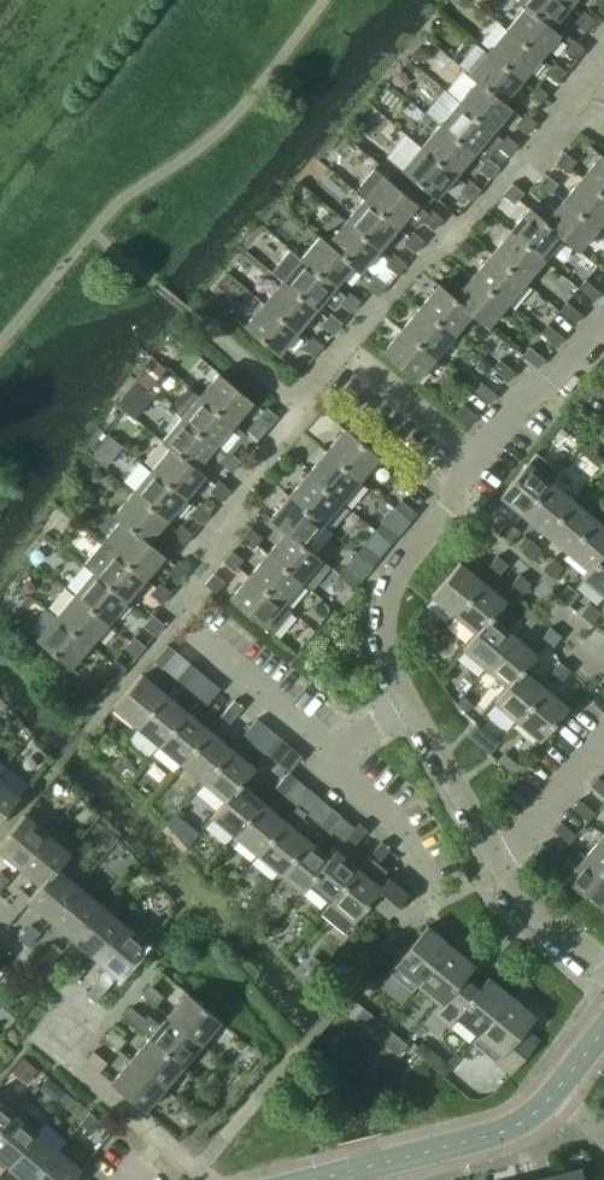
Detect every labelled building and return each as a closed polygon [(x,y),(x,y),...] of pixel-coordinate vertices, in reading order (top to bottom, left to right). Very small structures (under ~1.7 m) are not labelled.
[(524,7),(525,7),(550,28),(551,27),(569,6),(562,0),(517,0),(516,1),(524,7)] [(603,8),(603,0),(594,0),(603,8)] [(506,29),(540,57),(559,34),(551,27),(550,28),(525,7),(524,7),(506,29)] [(574,21),(586,31),(595,20),(584,10),(574,21)] [(487,51),(521,79),(540,57),(506,29),(487,51)] [(564,50),(575,60),(584,49),(573,39),(564,50)] [(468,74),(476,81),(476,80),(502,102),(503,101),(521,79),(487,51),(468,74)] [(545,73),(557,82),(566,71),(554,62),(545,73)] [(458,102),(492,131),(511,108),(503,101),(502,102),(476,80),(476,81),(458,102)] [(527,95),(538,104),(547,93),(536,84),(527,95)] [(439,125),(473,153),(492,131),(458,102),(439,125)] [(515,124),(527,133),(536,122),(524,113),(515,124)] [(421,147),(454,175),(473,153),(439,125),(421,147)] [(497,146),(508,156),(517,145),(506,135),(497,146)] [(401,170),(435,198),(454,175),(421,147),(401,170)] [(555,163),(567,172),(576,161),(565,152),(555,163)] [(581,177),(603,196),(603,157),(601,154),(581,177)] [(478,168),(490,178),(499,167),(487,158),(478,168)] [(355,191),(364,198),(398,227),(405,218),(416,227),(422,220),(433,230),(442,219),(431,209),(428,213),(374,168),(355,191)] [(537,185),(548,194),(557,183),(546,174),(537,185)] [(563,199),(597,227),(603,219),(603,196),(581,177),(563,199)] [(460,191),(471,200),(480,189),(469,180),(460,191)] [(502,194),(514,203),(523,193),(512,183),(502,194)] [(364,198),(345,221),(379,249),(398,227),(364,198)] [(562,236),(561,237),(577,251),(597,227),(563,199),(545,220),(544,221),(562,236)] [(529,207),(510,230),(544,259),(561,237),(562,236),(544,221),(545,220),(529,207)] [(345,221),(328,242),(327,243),(353,264),(352,265),(360,272),(379,249),(345,221)] [(510,230),(491,253),(525,281),(544,259),(510,230)] [(403,242),(414,252),(424,241),(412,231),(403,242)] [(320,235),(300,258),(334,287),(352,265),(353,264),(327,243),(328,242),(320,235)] [(282,281),(316,309),(323,300),(334,310),(340,302),(351,312),(360,301),(349,291),(345,296),(334,287),(300,258),(289,249),(271,271),(282,281)] [(491,253),(472,275),(506,304),(525,281),(491,253)] [(385,265),(396,274),(405,263),(394,254),(385,265)] [(454,297),(471,314),(487,327),(506,304),(472,275),(454,297)] [(366,287),(377,296),(387,285),(375,276),(366,287)] [(577,287),(593,300),(600,292),(584,279),(577,287)] [(263,303),(297,331),(316,309),(282,281),(263,303)] [(419,307),(453,335),(471,314),(454,297),(438,283),(419,307)] [(559,310),(575,323),(582,314),(566,301),(559,310)] [(244,326),(278,354),(297,331),(263,303),(244,326)] [(401,329),(434,357),(453,335),(419,307),(401,329)] [(321,325),(332,334),(341,323),(330,314),(321,325)] [(540,332),(556,345),(563,337),(547,323),(540,332)] [(381,352),(415,380),(434,357),(401,329),(381,352)] [(302,347),(314,356),(323,345),(312,336),(302,347)] [(522,354),(537,367),(544,359),(529,346),(522,354)] [(492,367),(508,380),(515,372),(499,359),(492,367)] [(199,396),(233,424),(252,401),(218,373),(199,396)] [(474,390),(489,403),(496,394),(481,381),(474,390)] [(181,417),(181,418),(214,446),(233,424),(199,396),(195,393),(191,390),(186,391),(183,394),(176,401),(174,405),(175,410),(178,414),(181,417)] [(455,412),(471,425),(478,417),(462,403),(455,412)] [(257,417),(268,427),(277,416),(266,407),(257,417)] [(161,441),(169,448),(171,445),(196,468),(196,467),(204,459),(220,462),(231,471),(240,460),(229,451),(225,455),(214,446),(181,418),(161,441)] [(345,428),(325,451),(359,479),(378,456),(345,428)] [(238,440),(250,449),(259,438),(247,429),(238,440)] [(151,469),(185,497),(204,474),(196,467),(196,468),(171,445),(169,448),(151,469)] [(325,451),(307,473),(341,501),(359,479),(325,451)] [(499,496),(522,515),(551,481),(528,461),(499,496)] [(133,491),(166,520),(185,497),(151,469),(133,491)] [(307,473),(288,495),(322,523),(341,501),(307,473)] [(209,491),(220,500),(230,489),(218,480),(209,491)] [(522,515),(544,534),(573,499),(551,481),(522,515)] [(113,515),(129,528),(130,527),(148,542),(148,541),(166,520),(133,491),(113,515)] [(269,518),(285,532),(286,531),(304,546),(304,545),(322,523),(288,495),(269,518)] [(394,508),(409,521),(416,512),(401,499),(394,508)] [(544,534),(567,552),(595,518),(573,499),(544,534)] [(191,513),(202,522),(211,511),(200,502),(191,513)] [(588,570),(589,571),(603,552),(603,525),(595,518),(567,552),(588,570)] [(497,532),(508,541),(518,530),(507,520),(497,532)] [(375,530),(391,543),(398,535),(382,521),(375,530)] [(172,535),(183,545),(192,534),(181,524),(172,535)] [(111,550),(145,578),(164,555),(148,541),(148,542),(130,527),(129,528),(111,550)] [(241,539),(253,548),(262,537),(250,528),(241,539)] [(267,553),(301,581),(310,589),(330,566),(304,545),(304,546),(286,531),(285,532),(267,553)] [(465,548),(476,557),(485,546),(475,537),(465,548)] [(519,550),(530,559),(540,548),(529,539),(519,550)] [(93,572),(126,600),(145,578),(111,550),(102,542),(83,564),(93,572)] [(356,552),(372,565),(379,557),(363,544),(356,552)] [(223,561),(234,570),(243,559),(232,550),(223,561)] [(603,597),(603,552),(589,571),(588,570),(581,578),(603,597)] [(249,575),(282,603),(301,581),(267,553),(249,575)] [(487,566),(498,575),(508,564),(497,555),(487,566)] [(542,569),(553,578),(562,567),(551,558),(542,569)] [(169,571),(180,581),(189,570),(178,560),(169,571)] [(431,596),(454,615),(483,581),(460,562),(431,596)] [(338,574),(354,587),(361,579),(345,566),(338,574)] [(74,594),(108,622),(126,600),(93,572),(74,594)] [(204,583),(215,593),(225,582),(213,572),(204,583)] [(509,585),(520,594),(530,583),(519,573),(509,585)] [(229,598),(272,634),(292,611),(282,603),(249,575),(229,598)] [(454,615),(475,632),(476,633),(492,615),(492,616),(506,600),(483,581),(454,615)] [(150,593),(162,603),(171,592),(159,582),(150,593)] [(557,595),(568,605),(578,593),(567,584),(557,595)] [(56,616),(89,645),(108,622),(74,594),(56,616)] [(579,614),(590,623),(600,612),(589,603),(579,614)] [(518,619),(529,628),(539,617),(528,608),(518,619)] [(143,625),(154,634),(163,624),(152,614),(143,625)] [(462,648),(485,668),(514,634),(492,616),(492,615),(476,633),(475,632),(462,648)] [(36,639),(70,668),(89,645),(56,616),(36,639)] [(540,638),(551,647),(561,636),(550,627),(540,638)] [(485,668),(507,686),(508,686),(523,668),(523,669),(537,653),(514,634),(485,668)] [(124,647),(136,657),(145,646),(134,636),(124,647)] [(154,660),(162,667),(175,651),(167,644),(154,660)] [(106,669),(117,679),(126,668),(115,658),(106,669)] [(549,672),(560,681),(570,670),(559,661),(549,672)] [(176,678),(185,685),(198,669),(189,662),(176,678)] [(493,702),(516,721),(545,687),(523,669),(523,668),(508,686),(507,686),(493,702)] [(113,707),(136,726),(165,692),(142,673),(113,707)] [(198,697),(207,704),(220,688),(212,681),(198,697)] [(516,721),(539,740),(568,706),(545,687),(516,721)] [(136,726),(159,745),(187,711),(165,692),(136,726)] [(221,715),(229,722),(242,707),(234,700),(221,715)] [(159,745),(181,763),(209,729),(187,711),(159,745)] [(243,734),(251,741),(264,725),(256,718),(243,734)] [(181,763),(203,782),(231,748),(209,729),(181,763)] [(265,752),(273,759),(287,744),(278,737),(265,752)] [(203,782),(224,800),(225,800),(240,782),(241,783),(255,767),(231,748),(203,782)] [(275,787),(283,794),(296,778),(288,771),(275,787)] [(603,797),(603,783),(597,777),(590,785),(603,797)] [(19,796),(0,779),(0,819),(19,796)] [(211,816),(235,835),(263,801),(241,783),(240,782),(225,800),(224,800),(211,816)] [(257,854),(279,873),(308,839),(299,831),(307,821),(302,817),(319,797),(310,790),(297,806),(285,820),(257,854)] [(571,808),(587,821),(594,812),(578,799),(571,808)] [(235,835),(257,854),(285,820),(263,801),(235,835)] [(319,824),(328,831),(341,815),(332,808),(319,824)] [(47,833),(24,814),(0,842),(0,851),(19,867),(47,833)] [(553,830),(568,843),(575,834),(560,821),(553,830)] [(345,838),(354,845),(367,829),(359,822),(345,838)] [(56,867),(57,868),(70,852),(47,833),(19,867),(40,884),(41,885),(56,867)] [(603,872),(603,835),(603,834),(584,856),(603,872)] [(302,892),(309,884),(308,883),(337,849),(336,848),(329,856),(308,839),(279,873),(302,892)] [(344,932),(370,901),(382,887),(380,886),(375,882),(385,870),(377,863),(389,848),(381,841),(359,868),(331,902),(322,913),(344,932)] [(534,852),(550,865),(557,857),(541,843),(534,852)] [(309,884),(331,902),(359,868),(337,849),(308,883),(309,884)] [(599,907),(603,901),(603,872),(584,856),(565,879),(599,907)] [(27,901),(50,920),(78,886),(57,868),(56,867),(41,885),(40,884),(30,897),(22,890),(10,903),(19,911),(27,901)] [(9,879),(0,872),(0,889),(9,879)] [(382,887),(370,901),(389,916),(408,893),(388,877),(380,886),(382,887)] [(50,920),(72,938),(100,904),(78,886),(50,920)] [(72,938),(94,957),(122,923),(100,904),(72,938)] [(86,993),(95,1001),(116,975),(117,976),(146,942),(122,923),(94,957),(103,964),(97,980),(86,993)] [(19,938),(28,946),(40,932),(30,924),(19,938)] [(412,991),(418,984),(417,984),(450,945),(427,925),(388,972),(412,991)] [(41,957),(50,964),(62,950),(53,943),(41,957)] [(432,1011),(440,1018),(470,982),(463,976),(473,964),(450,945),(417,984),(418,984),(439,1002),(432,1011)] [(63,975),(73,983),(84,969),(75,961),(63,975)] [(456,1017),(478,1035),(511,996),(488,976),(478,989),(470,982),(440,1018),(449,1025),(456,1017)] [(142,993),(155,1005),(163,995),(149,984),(142,993)] [(167,1015),(201,1043),(220,1020),(187,992),(167,1015)] [(472,1042),(510,1073),(538,1039),(524,1027),(534,1015),(511,996),(478,1035),(472,1042)] [(148,1037),(182,1065),(201,1043),(167,1015),(160,1024),(148,1014),(144,1018),(131,1006),(123,1015),(149,1037),(148,1037)] [(379,1039),(397,1055),(406,1043),(362,1006),(352,1018),(379,1039)] [(425,1025),(417,1035),(432,1048),(437,1042),(437,1034),(425,1025)] [(104,1037),(118,1049),(126,1040),(112,1028),(104,1037)] [(130,1059),(164,1087),(182,1065),(148,1037),(130,1059)] [(447,1062),(423,1042),(415,1050),(444,1077),(460,1059),(454,1054),(447,1062)] [(86,1060),(99,1071),(107,1062),(93,1050),(86,1060)] [(111,1082),(144,1111),(164,1087),(130,1059),(111,1082)] [(14,1112),(0,1101),(0,1129),(14,1112)] [(36,1131),(44,1122),(21,1103),(14,1112),(0,1129),(0,1158),(8,1165),(36,1131)] [(58,1149),(36,1131),(8,1165),(26,1179),(33,1179),(58,1149)] [(81,1169),(58,1149),(33,1179),(72,1179),(81,1169)] [(551,1179),(583,1179),(580,1167),(550,1175),(551,1179)]
